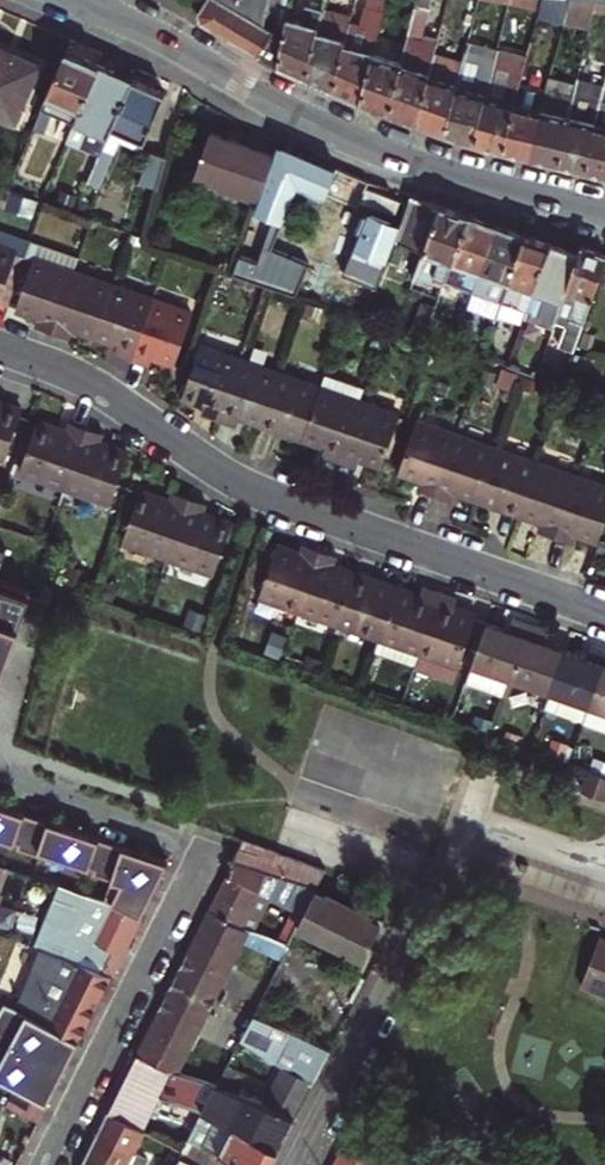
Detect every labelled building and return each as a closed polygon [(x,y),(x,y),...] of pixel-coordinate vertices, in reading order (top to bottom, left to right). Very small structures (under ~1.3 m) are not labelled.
[(273,38),(209,0),(199,17),(201,26),(228,41),(280,71),(285,52),(272,45),(273,38)] [(209,0),(273,38),(272,45),(285,52),(296,1),(296,0),(209,0)] [(358,107),(372,53),(384,0),(382,0),(365,0),(360,21),(349,18),(331,95),(344,101),(358,107)] [(413,126),(431,51),(435,35),(423,32),(431,0),(413,0),(399,59),(385,117),(403,123),(413,126)] [(476,1),(505,10),(508,0),(476,0),(476,1)] [(505,10),(534,17),(538,0),(508,0),(505,10)] [(560,22),(565,1),(555,0),(538,0),(534,17),(534,19),(559,25),(560,22)] [(296,1),(285,52),(280,71),(292,77),(305,83),(324,8),(296,1)] [(587,29),(590,20),(594,3),(565,1),(560,22),(587,29)] [(594,3),(590,20),(604,23),(604,4),(594,3)] [(351,14),(324,8),(305,83),(321,90),(331,95),(349,18),(351,14)] [(460,143),(472,147),(496,48),(466,40),(462,58),(442,137),(460,143)] [(492,154),(499,156),(501,157),(517,89),(526,54),(496,48),(472,147),(492,154)] [(430,133),(442,137),(462,58),(431,51),(413,126),(430,133)] [(377,114),(385,117),(399,59),(372,53),(358,107),(377,114)] [(39,74),(6,60),(0,57),(0,123),(14,130),(39,74)] [(53,123),(74,133),(100,73),(88,68),(67,58),(31,141),(42,146),(53,123)] [(113,135),(134,88),(119,82),(100,73),(74,133),(66,154),(78,159),(79,155),(100,164),(103,156),(113,135)] [(546,168),(553,169),(574,85),(575,80),(548,74),(543,94),(528,163),(546,168)] [(601,91),(574,85),(553,169),(572,174),(582,177),(601,91)] [(146,149),(166,103),(151,96),(134,88),(113,135),(146,149)] [(543,94),(517,89),(501,157),(517,161),(528,163),(543,94)] [(604,182),(604,92),(601,91),(582,177),(596,180),(600,181),(604,182)] [(217,142),(204,138),(191,183),(214,191),(211,199),(255,214),(272,161),(217,142)] [(115,161),(103,156),(100,164),(89,189),(101,195),(115,161)] [(280,156),(256,222),(284,233),(298,195),(322,204),(326,197),(333,175),(304,165),(280,156)] [(142,196),(159,201),(166,169),(150,165),(142,196)] [(351,175),(336,169),(326,197),(357,208),(364,191),(367,181),(351,175)] [(385,199),(364,191),(356,211),(401,229),(410,208),(385,199)] [(445,291),(452,270),(468,223),(458,219),(426,208),(412,203),(410,208),(401,229),(387,277),(443,297),(445,291)] [(5,204),(0,220),(27,230),(32,214),(5,204)] [(366,215),(344,272),(379,286),(401,229),(366,215)] [(481,279),(496,233),(483,228),(468,223),(452,270),(481,279)] [(491,314),(500,318),(503,310),(524,243),(516,240),(496,233),(481,279),(474,300),(494,307),(491,314)] [(500,319),(524,328),(549,251),(539,248),(524,243),(503,310),(500,318),(500,319)] [(11,263),(7,275),(17,279),(26,254),(0,245),(0,259),(11,263)] [(359,321),(368,293),(243,250),(233,279),(359,321)] [(565,257),(552,252),(549,251),(524,328),(554,338),(556,330),(578,262),(565,257)] [(584,331),(604,267),(604,260),(596,258),(580,253),(578,262),(556,330),(566,334),(559,354),(575,359),(584,331)] [(28,270),(68,283),(72,269),(26,254),(17,279),(24,281),(28,270)] [(11,263),(0,259),(0,301),(8,304),(17,279),(7,275),(11,263)] [(32,332),(49,339),(68,283),(28,270),(24,281),(11,317),(35,325),(32,332)] [(452,270),(445,291),(454,294),(474,300),(481,279),(452,270)] [(78,341),(91,346),(108,298),(68,283),(49,339),(65,344),(68,337),(78,341)] [(120,364),(128,367),(147,312),(108,298),(91,346),(114,354),(111,361),(120,364)] [(474,300),(472,308),(491,314),(494,307),(474,300)] [(414,344),(425,348),(437,315),(425,311),(414,344)] [(184,325),(147,312),(128,367),(140,371),(143,365),(155,369),(167,373),(184,325)] [(524,328),(500,319),(497,326),(522,334),(524,328)] [(217,418),(238,358),(196,343),(180,390),(195,396),(205,399),(200,412),(217,418)] [(261,419),(277,371),(238,358),(217,418),(234,424),(238,411),(250,415),(261,419)] [(341,461),(360,400),(366,383),(326,369),(320,386),(304,434),(330,443),(326,455),(334,458),(341,461)] [(304,434),(320,386),(277,371),(261,419),(290,429),(304,434)] [(382,460),(398,413),(360,400),(341,461),(356,466),(361,452),(373,457),(382,460)] [(15,415),(0,409),(0,460),(15,415)] [(64,492),(85,428),(68,422),(65,431),(57,428),(37,421),(18,476),(64,492)] [(432,500),(451,443),(404,426),(387,473),(417,484),(414,493),(420,496),(432,500)] [(103,434),(85,428),(64,492),(107,507),(126,453),(109,447),(100,444),(103,434)] [(474,504),(491,457),(451,443),(432,500),(449,506),(453,496),(459,498),(474,504)] [(517,519),(534,472),(491,457),(474,504),(498,512),(517,519)] [(550,543),(571,485),(534,472),(517,519),(535,525),(531,536),(542,540),(550,543)] [(571,485),(550,543),(569,549),(573,539),(580,541),(593,546),(604,511),(604,497),(571,485)] [(168,560),(187,505),(171,499),(167,510),(160,508),(135,499),(120,543),(168,560)] [(201,510),(187,505),(168,560),(209,574),(224,531),(208,525),(197,521),(201,510)] [(296,620),(316,558),(299,552),(296,560),(287,557),(273,552),(254,606),(296,620)] [(296,620),(336,634),(354,581),(340,576),(331,573),(334,564),(316,558),(296,620)] [(11,658),(33,590),(0,578),(0,690),(11,658)] [(377,648),(396,596),(378,589),(354,581),(336,634),(377,648)] [(377,648),(416,662),(437,599),(427,595),(420,593),(416,603),(396,596),(377,648)] [(452,612),(454,605),(437,599),(416,662),(411,675),(450,689),(458,666),(470,634),(473,623),(451,615),(452,612)] [(451,615),(473,623),(474,619),(452,612),(451,615)] [(466,678),(505,691),(526,629),(516,626),(509,623),(505,635),(483,627),(466,678)] [(526,629),(505,691),(544,705),(561,655),(538,647),(542,635),(533,632),(526,629)] [(472,635),(470,634),(458,666),(461,667),(472,635)] [(264,664),(279,669),(282,661),(288,644),(272,639),(264,664)] [(544,705),(584,718),(604,657),(604,656),(594,652),(586,649),(581,662),(561,655),(544,705)] [(584,718),(604,725),(604,657),(584,718)] [(423,700),(414,690),(405,698),(414,708),(423,700)] [(361,693),(360,697),(399,710),(400,707),(361,693)] [(492,720),(475,714),(470,728),(488,734),(492,720)] [(586,774),(604,781),(604,767),(590,761),(586,774)] [(578,793),(583,795),(602,802),(604,795),(604,781),(586,774),(578,793)] [(0,813),(0,845),(19,851),(17,856),(41,863),(42,859),(43,858),(42,858),(51,830),(17,819),(0,813)] [(114,887),(125,855),(91,843),(51,830),(42,858),(43,858),(42,859),(94,877),(93,881),(112,888),(112,886),(114,887)] [(318,892),(327,874),(273,856),(245,846),(235,868),(318,892)] [(157,893),(169,869),(125,855),(114,887),(112,886),(112,888),(106,906),(112,908),(142,924),(157,893)] [(294,919),(303,924),(315,898),(318,892),(235,868),(224,890),(211,916),(242,933),(259,899),(294,919)] [(11,876),(3,873),(0,872),(0,918),(11,876)] [(57,891),(34,950),(42,953),(114,981),(133,941),(142,924),(112,908),(106,906),(88,901),(86,900),(57,891)] [(349,914),(315,898),(303,924),(298,933),(329,948),(364,966),(373,948),(382,931),(349,914)] [(242,933),(211,916),(194,949),(180,978),(218,998),(249,936),(242,933)] [(298,933),(303,924),(294,919),(280,950),(288,953),(298,933)] [(597,933),(577,982),(586,986),(604,993),(604,936),(597,933)] [(37,1023),(53,1030),(82,1045),(99,1011),(114,981),(42,953),(17,1015),(37,1023)] [(214,1006),(218,998),(180,978),(174,989),(214,1006)] [(209,1016),(214,1006),(174,989),(171,996),(209,1016)] [(158,1021),(139,1060),(176,1078),(178,1079),(209,1016),(171,996),(158,1021)] [(0,1027),(0,1045),(66,1078),(76,1057),(82,1045),(53,1030),(37,1023),(17,1015),(8,1011),(0,1027)] [(268,1111),(296,1124),(314,1088),(330,1057),(253,1023),(240,1048),(247,1052),(280,1074),(262,1109),(268,1111)] [(14,1091),(50,1110),(66,1078),(0,1045),(0,1084),(14,1091)] [(218,1093),(229,1099),(240,1102),(248,1081),(234,1076),(247,1052),(240,1048),(218,1093)] [(138,1133),(145,1137),(163,1099),(205,1119),(241,1137),(280,1154),(287,1140),(296,1124),(268,1111),(262,1109),(240,1102),(229,1099),(218,1093),(210,1088),(178,1079),(176,1078),(139,1060),(123,1093),(110,1118),(138,1133)] [(41,1127),(50,1110),(14,1091),(6,1108),(41,1127)] [(129,1153),(138,1133),(110,1118),(97,1145),(86,1164),(151,1164),(129,1153)] [(241,1137),(205,1119),(182,1164),(274,1164),(280,1154),(241,1137)] [(345,1152),(338,1164),(378,1164),(345,1152)]
